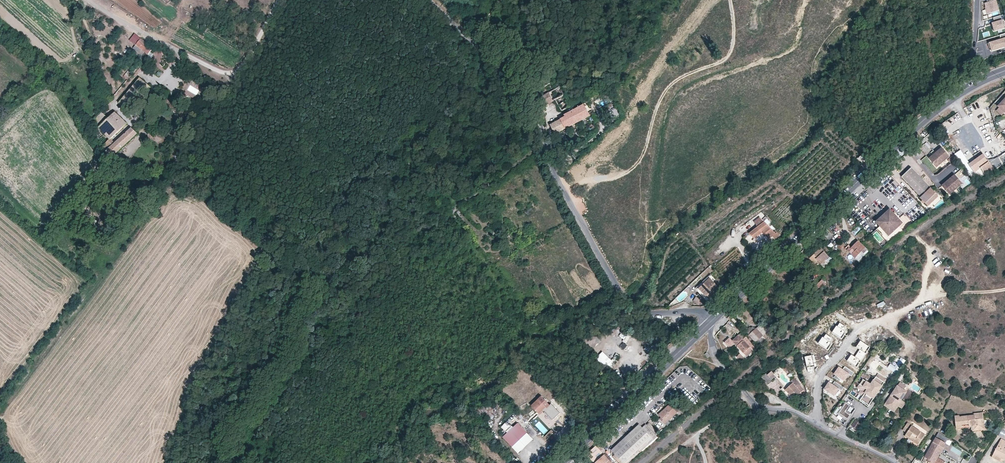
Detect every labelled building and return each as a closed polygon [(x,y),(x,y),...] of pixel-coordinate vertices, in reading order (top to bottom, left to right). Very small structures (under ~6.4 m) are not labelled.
[(997,0),(987,0),(988,2),(985,3),(986,7),(988,14),(1000,10),(997,0)] [(1002,15),(994,18),(995,22),(994,23),(993,23),(995,32),(1004,29),(1004,26),(1002,15)] [(1000,36),(1001,40),(990,44),(992,53),(1004,49),(1004,35),(1000,36)] [(136,45),(148,54),(153,48),(141,39),(136,45)] [(539,82),(542,87),(551,83),(548,77),(539,82)] [(149,87),(140,78),(120,103),(130,111),(149,87)] [(548,92),(533,101),(538,109),(553,100),(548,92)] [(582,104),(578,106),(563,114),(564,116),(548,124),(553,133),(588,115),(582,104)] [(100,114),(92,121),(110,140),(111,138),(127,124),(115,112),(108,118),(104,114),(109,110),(105,107),(104,108),(105,109),(100,114)] [(105,152),(110,160),(137,134),(131,128),(115,143),(105,152)] [(102,147),(105,152),(115,143),(111,138),(110,140),(102,147)] [(942,148),(929,159),(937,168),(950,158),(942,148)] [(987,159),(983,154),(969,164),(960,150),(955,154),(965,167),(968,165),(970,166),(974,173),(972,174),(976,180),(1004,164),(1004,153),(995,159),(994,158),(989,160),(987,159)] [(862,160),(863,160),(869,154),(866,151),(859,157),(862,160)] [(968,165),(965,167),(974,181),(976,180),(972,174),(974,173),(970,166),(968,165)] [(938,196),(931,188),(921,178),(912,168),(902,177),(909,185),(914,190),(921,198),(923,200),(925,203),(928,206),(938,196)] [(956,175),(943,186),(950,195),(963,184),(956,175)] [(903,223),(898,219),(894,214),(890,209),(876,222),(889,236),(903,223)] [(755,221),(758,227),(750,233),(752,235),(757,240),(765,235),(771,229),(760,217),(755,221)] [(827,228),(822,233),(829,240),(834,236),(827,228)] [(765,235),(769,240),(773,237),(775,239),(779,235),(777,232),(775,233),(771,229),(765,235)] [(847,250),(856,258),(862,252),(864,254),(867,250),(858,241),(851,248),(848,245),(845,248),(847,250)] [(829,257),(821,248),(810,258),(815,263),(818,261),(821,264),(829,257)] [(864,254),(862,252),(856,258),(859,261),(863,257),(868,252),(867,250),(864,254)] [(830,256),(829,257),(821,264),(824,268),(825,268),(834,261),(830,256)] [(719,288),(710,278),(699,288),(709,299),(719,288)] [(826,285),(822,280),(814,288),(818,292),(819,292),(826,285)] [(819,292),(821,294),(828,288),(826,285),(819,292)] [(765,333),(764,332),(767,328),(763,323),(756,329),(762,335),(765,333)] [(849,329),(839,323),(837,327),(835,326),(830,334),(841,341),(844,336),(849,329)] [(758,345),(763,340),(760,337),(762,335),(756,329),(749,335),(758,345)] [(623,349),(631,337),(621,331),(617,337),(622,340),(618,346),(623,349)] [(734,344),(747,357),(753,351),(755,353),(758,350),(746,337),(745,334),(741,337),(739,335),(732,341),(734,344)] [(835,341),(825,334),(823,338),(821,337),(816,345),(827,352),(835,341)] [(732,341),(729,338),(725,342),(730,348),(734,344),(732,341)] [(859,350),(857,354),(863,358),(870,347),(860,341),(856,348),(859,350)] [(600,351),(595,358),(610,369),(620,356),(615,353),(611,359),(600,351)] [(742,362),(745,359),(740,353),(737,356),(742,362)] [(857,368),(863,358),(857,354),(855,357),(851,355),(847,362),(857,368)] [(816,355),(805,357),(808,372),(814,371),(813,368),(816,367),(815,362),(817,362),(816,355)] [(896,374),(904,360),(897,356),(891,365),(887,363),(885,366),(896,374)] [(838,368),(834,374),(844,380),(848,374),(851,376),(853,372),(844,366),(842,370),(838,368)] [(770,369),(761,377),(766,384),(776,377),(770,369)] [(877,378),(876,377),(870,385),(863,396),(872,402),(886,381),(878,376),(877,378)] [(863,396),(870,385),(863,380),(857,388),(861,390),(859,393),(863,396)] [(793,383),(786,390),(791,396),(789,399),(795,403),(800,397),(798,395),(804,390),(800,386),(801,384),(798,381),(797,382),(796,381),(793,383)] [(841,392),(844,388),(835,382),(832,385),(829,383),(824,390),(834,396),(838,390),(841,392)] [(900,382),(896,388),(902,392),(906,386),(900,382)] [(899,397),(902,392),(896,388),(893,392),(895,393),(895,395),(892,393),(891,395),(897,399),(898,397),(899,397)] [(900,402),(906,394),(902,392),(899,397),(898,397),(897,399),(900,402)] [(896,407),(900,402),(897,399),(891,395),(885,405),(894,411),(896,407)] [(531,405),(539,413),(541,411),(543,412),(544,411),(550,405),(549,405),(541,396),(531,405)] [(868,407),(872,402),(863,396),(860,401),(868,407)] [(901,410),(905,405),(900,402),(896,407),(901,410)] [(550,405),(544,411),(553,420),(560,413),(551,403),(549,405),(550,405)] [(848,412),(851,406),(846,403),(842,408),(838,406),(832,415),(836,418),(837,417),(841,419),(845,414),(850,418),(852,415),(848,412)] [(660,419),(665,424),(677,413),(669,405),(659,415),(661,418),(660,419)] [(852,415),(856,410),(851,406),(848,412),(852,415)] [(961,426),(961,423),(968,422),(968,425),(972,424),(976,424),(977,429),(984,428),(983,417),(982,412),(974,413),(974,414),(959,416),(959,415),(954,415),(956,426),(961,426)] [(846,424),(850,418),(845,414),(841,419),(837,417),(836,418),(846,424)] [(907,433),(906,435),(914,440),(913,441),(918,445),(925,435),(912,426),(912,425),(908,422),(903,430),(907,433)] [(504,427),(504,428),(502,430),(504,432),(501,435),(504,437),(514,427),(511,423),(510,425),(507,423),(506,424),(507,425),(504,427)] [(504,437),(513,447),(527,434),(517,424),(514,427),(504,437)] [(629,433),(632,437),(642,428),(638,424),(629,433)] [(623,462),(625,462),(644,445),(646,447),(654,440),(652,438),(655,435),(645,425),(642,428),(632,437),(615,454),(622,461),(623,462)] [(543,437),(546,440),(554,432),(552,430),(543,437)] [(946,445),(945,444),(948,438),(939,432),(931,447),(941,452),(942,453),(946,445)] [(611,450),(615,454),(632,437),(629,433),(611,450)] [(527,434),(513,447),(519,453),(533,440),(527,434)] [(1004,448),(1004,447),(1004,441),(1001,439),(993,455),(1001,459),(1004,461),(1004,449),(1004,448)] [(925,457),(928,459),(927,461),(931,462),(932,462),(944,462),(945,461),(938,457),(941,452),(931,447),(928,452),(925,457)] [(604,455),(596,462),(612,462),(604,455)]
